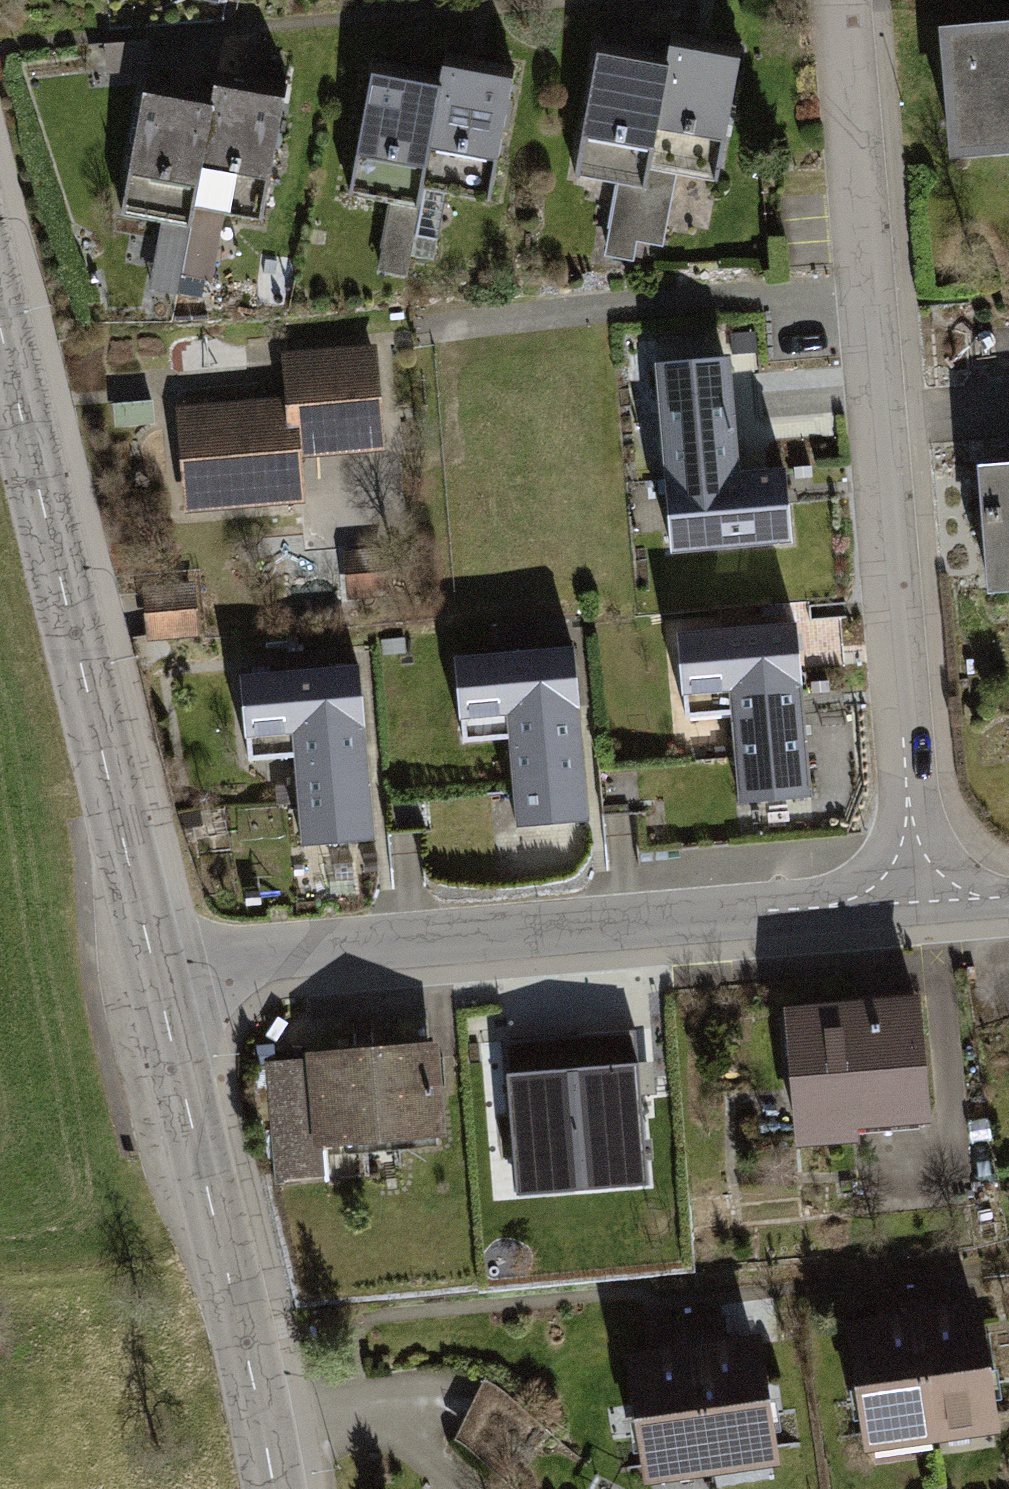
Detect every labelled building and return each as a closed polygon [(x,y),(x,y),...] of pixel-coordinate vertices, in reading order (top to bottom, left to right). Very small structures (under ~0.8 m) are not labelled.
[(939,36),(951,169),(1008,164),(1008,30),(939,36)] [(739,61),(666,49),(663,66),(646,159),(720,171),(739,61)] [(663,66),(599,55),(578,180),(641,191),(646,159),(663,66)] [(509,76),(443,64),(438,93),(421,187),(487,198),(509,76)] [(282,86),(211,73),(205,107),(188,195),(259,208),(282,86)] [(438,93),(368,81),(348,193),(418,206),(421,187),(438,93)] [(205,107),(137,94),(114,218),(181,231),(188,195),(205,107)] [(414,272),(419,206),(388,204),(384,270),(414,272)] [(380,448),(375,347),(278,353),(281,405),(170,412),(176,515),(304,507),(301,453),(380,448)] [(733,359),(655,364),(663,477),(741,472),(733,359)] [(977,468),(986,597),(1008,595),(1008,466),(977,468)] [(667,554),(792,547),(788,471),(663,477),(667,554)] [(151,634),(200,632),(198,601),(150,604),(151,634)] [(802,623),(676,633),(681,697),(733,693),(807,688),(802,623)] [(575,705),(571,649),(446,658),(450,714),(507,711),(575,705)] [(360,667),(236,677),(242,749),(293,744),(365,740),(360,667)] [(741,809),(815,804),(807,688),(733,693),(741,809)] [(516,827),(584,821),(575,705),(507,711),(516,827)] [(298,848),(370,844),(365,740),(293,744),(298,848)] [(914,1005),(780,1018),(794,1159),(928,1146),(914,1005)] [(636,1030),(506,1039),(517,1189),(647,1180),(636,1030)] [(444,1142),(437,1047),(304,1057),(305,1066),(267,1065),(274,1181),(325,1179),(325,1150),(444,1142)] [(994,1438),(978,1314),(912,1322),(928,1446),(994,1438)] [(928,1446),(912,1322),(847,1331),(864,1454),(928,1446)] [(770,1466),(756,1345),(693,1352),(707,1473),(770,1466)] [(693,1352),(627,1360),(641,1481),(707,1473),(693,1352)]
